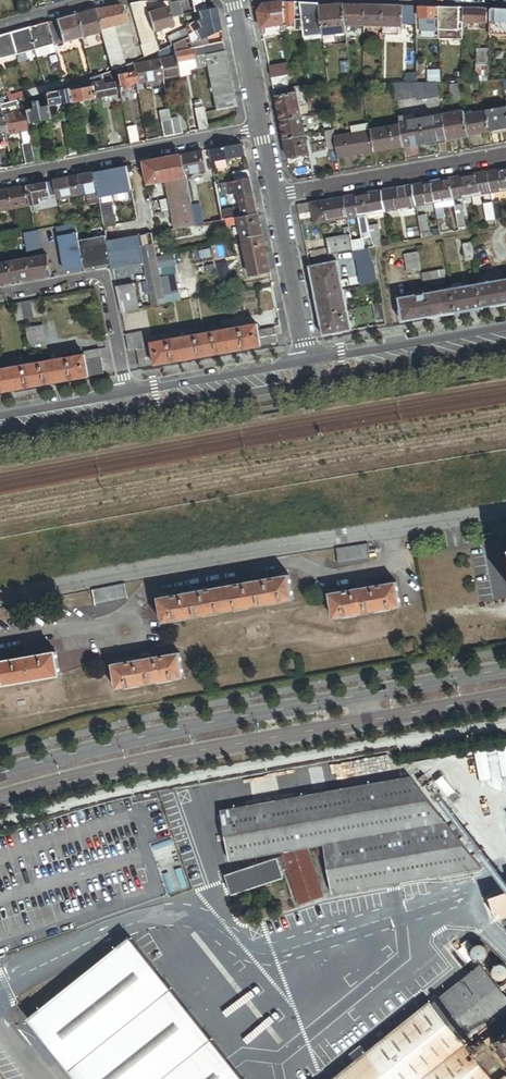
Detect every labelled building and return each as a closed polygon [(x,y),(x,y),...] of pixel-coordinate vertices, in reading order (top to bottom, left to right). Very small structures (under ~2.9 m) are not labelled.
[(182,14),(178,0),(170,2),(174,17),(182,15),(182,14)] [(190,0),(193,12),(197,11),(203,9),(201,0),(190,0)] [(134,18),(148,14),(147,11),(144,1),(140,1),(129,3),(134,18)] [(284,2),(264,4),(258,11),(262,30),(286,26),(284,2)] [(284,2),(286,26),(297,25),(298,30),(303,30),(302,20),(301,8),(300,2),(284,2)] [(321,18),(323,36),(347,33),(346,26),(344,4),(319,3),(319,6),(321,18)] [(94,9),(99,25),(113,21),(125,18),(121,4),(94,9)] [(344,4),(346,26),(365,26),(366,4),(344,4)] [(366,4),(365,26),(383,27),(384,5),(366,4)] [(152,28),(153,31),(173,25),(167,5),(155,9),(151,10),(147,11),(148,14),(150,21),(152,28)] [(384,5),(383,27),(402,27),(403,23),(403,6),(384,5)] [(301,8),(302,20),(311,19),(321,18),(319,6),(301,8)] [(403,23),(417,23),(416,6),(403,6),(403,23)] [(203,9),(197,11),(199,19),(195,21),(199,28),(194,31),(199,39),(203,37),(220,28),(215,7),(203,9)] [(429,22),(440,22),(440,7),(420,7),(419,18),(429,18),(429,22)] [(440,22),(439,30),(459,30),(459,23),(460,7),(440,7),(440,22)] [(487,8),(463,7),(463,23),(487,24),(487,8)] [(491,8),(490,35),(505,36),(505,9),(491,8)] [(101,31),(99,25),(94,9),(75,14),(81,36),(101,31)] [(53,45),(81,36),(75,14),(47,22),(51,36),(53,44),(53,45)] [(136,25),(150,21),(148,14),(134,18),(136,25)] [(314,38),(323,37),(323,36),(321,18),(311,19),(314,38)] [(303,30),(305,39),(314,38),(311,19),(302,20),(303,30)] [(113,21),(99,25),(101,31),(101,32),(115,28),(114,24),(113,21)] [(139,33),(152,28),(150,21),(136,25),(139,33)] [(31,42),(51,36),(47,22),(27,28),(31,42)] [(15,54),(33,49),(31,42),(27,28),(9,33),(15,54)] [(115,28),(101,32),(104,42),(118,38),(115,28)] [(142,45),(155,40),(153,31),(152,28),(139,33),(142,45)] [(188,35),(186,28),(167,36),(171,44),(172,44),(189,36),(188,35)] [(194,31),(188,35),(189,36),(190,43),(199,39),(194,31)] [(15,54),(9,33),(0,35),(0,58),(15,54)] [(33,49),(53,44),(51,36),(31,42),(33,49)] [(190,43),(189,36),(172,44),(174,52),(191,48),(190,43)] [(191,48),(205,45),(203,37),(199,39),(190,43),(191,48)] [(118,38),(104,42),(107,51),(120,47),(118,38)] [(159,50),(155,40),(142,45),(141,45),(145,57),(157,51),(159,50)] [(223,41),(205,45),(191,48),(193,57),(204,54),(225,50),(223,41)] [(53,44),(33,49),(35,57),(55,51),(53,45),(53,44)] [(120,47),(107,51),(109,60),(122,56),(120,47)] [(195,68),(193,57),(191,48),(174,52),(174,57),(178,72),(196,68),(195,68)] [(489,49),(477,49),(476,81),(489,82),(489,49)] [(236,106),(225,50),(204,54),(206,66),(215,110),(236,106)] [(206,66),(204,54),(193,57),(195,68),(206,66)] [(115,69),(125,65),(122,56),(109,60),(112,70),(115,69)] [(178,72),(174,57),(159,60),(162,78),(178,75),(178,72)] [(162,78),(159,60),(132,64),(133,70),(136,82),(136,83),(162,78)] [(132,64),(132,63),(125,65),(115,69),(116,74),(133,70),(132,64)] [(289,76),(288,65),(270,69),(272,79),(289,76)] [(136,82),(133,70),(116,74),(119,90),(127,88),(127,84),(136,82)] [(103,77),(103,74),(89,78),(90,86),(112,82),(111,75),(103,77)] [(290,87),(289,76),(272,79),(274,90),(290,87)] [(65,87),(78,82),(78,78),(69,80),(69,78),(63,79),(63,80),(65,87)] [(90,86),(89,78),(78,82),(65,87),(66,88),(66,90),(90,86)] [(46,92),(65,87),(63,80),(44,86),(46,92)] [(112,82),(90,86),(93,98),(100,96),(104,95),(115,93),(112,82)] [(418,98),(415,83),(406,84),(393,84),(396,102),(418,98)] [(419,83),(417,83),(415,83),(418,98),(418,102),(440,99),(437,83),(428,83),(419,83)] [(44,93),(46,92),(44,86),(24,91),(26,98),(44,93)] [(93,98),(90,86),(66,90),(68,101),(68,102),(93,98)] [(290,87),(274,90),(281,121),(302,117),(296,87),(290,87)] [(66,88),(46,92),(44,93),(46,105),(68,101),(66,90),(66,88)] [(9,103),(26,98),(24,91),(10,95),(7,96),(7,97),(9,103)] [(9,103),(7,97),(0,99),(0,105),(9,103)] [(194,109),(203,107),(202,100),(193,102),(194,109)] [(24,109),(23,104),(0,109),(1,114),(24,109)] [(49,117),(46,105),(37,107),(31,108),(24,109),(27,122),(49,117)] [(486,110),(490,131),(505,128),(505,106),(486,110)] [(208,128),(203,107),(194,109),(199,130),(208,128)] [(27,122),(24,109),(1,114),(2,119),(4,131),(5,135),(21,131),(28,130),(27,122)] [(167,109),(160,111),(162,122),(169,121),(167,109)] [(490,131),(486,110),(470,113),(470,111),(466,111),(467,114),(465,114),(468,135),(490,131)] [(465,114),(464,111),(443,115),(447,139),(468,135),(465,114)] [(425,143),(421,119),(416,120),(415,114),(399,117),(400,124),(404,147),(425,143)] [(447,139),(443,115),(421,119),(425,143),(447,139)] [(173,135),(182,133),(178,117),(170,119),(171,120),(173,135)] [(306,135),(302,117),(281,121),(285,140),(306,135)] [(164,137),(173,135),(171,120),(169,121),(162,122),(161,122),(164,137)] [(351,126),(352,133),(371,129),(369,123),(351,126)] [(129,143),(138,142),(135,124),(126,126),(129,143)] [(404,147),(400,124),(373,129),(377,151),(404,147)] [(76,137),(73,126),(64,128),(66,139),(76,137)] [(339,159),(375,152),(371,129),(352,133),(334,136),(337,149),(339,159)] [(28,130),(21,131),(24,145),(31,143),(28,130)] [(337,149),(334,136),(333,130),(325,131),(329,150),(337,149)] [(310,155),(306,135),(285,140),(288,159),(310,155)] [(69,155),(79,153),(76,137),(66,139),(69,155)] [(26,164),(35,162),(31,146),(31,143),(24,145),(22,145),(26,164)] [(241,143),(229,146),(231,158),(246,155),(243,145),(241,143)] [(35,162),(43,160),(40,144),(31,146),(35,162)] [(209,150),(211,162),(231,158),(229,146),(209,150)] [(183,155),(186,171),(204,167),(201,151),(183,155)] [(167,179),(187,176),(186,171),(183,155),(146,162),(150,183),(167,179)] [(128,166),(94,173),(98,191),(99,197),(132,190),(128,166)] [(233,173),(235,180),(250,177),(249,170),(233,173)] [(488,173),(491,193),(505,190),(505,170),(488,173)] [(74,177),(78,195),(87,193),(98,191),(94,173),(74,177)] [(491,193),(488,173),(469,176),(473,196),(491,193)] [(170,198),(190,194),(187,176),(167,179),(170,198)] [(473,196),(469,176),(451,179),(455,199),(473,196)] [(57,199),(78,195),(74,177),(53,181),(56,194),(57,199)] [(235,180),(227,182),(229,195),(238,193),(241,208),(221,212),(223,220),(238,217),(258,213),(250,177),(235,180)] [(223,220),(221,212),(215,179),(206,181),(214,222),(223,220)] [(455,199),(451,179),(432,183),(436,202),(455,199)] [(50,195),(56,194),(53,181),(47,182),(50,195)] [(30,204),(35,203),(40,202),(39,197),(50,195),(47,182),(26,186),(30,204)] [(436,202),(432,183),(413,186),(417,206),(436,202)] [(30,205),(30,204),(26,186),(10,189),(14,208),(30,205)] [(417,206),(413,186),(382,192),(386,211),(417,206)] [(5,210),(14,208),(10,189),(0,191),(0,211),(5,210)] [(100,202),(101,206),(113,204),(134,200),(132,190),(99,197),(100,202)] [(98,191),(87,193),(89,204),(100,202),(99,197),(98,191)] [(386,211),(382,192),(363,195),(367,215),(386,211)] [(193,207),(192,203),(190,194),(170,198),(173,210),(193,207)] [(366,215),(367,215),(363,195),(345,198),(349,218),(360,216),(366,215)] [(173,210),(170,198),(160,200),(163,212),(173,210)] [(349,218),(345,198),(312,204),(316,223),(349,218)] [(456,205),(455,199),(436,202),(437,208),(445,207),(456,205)] [(192,203),(193,207),(194,213),(202,212),(200,201),(192,203)] [(504,219),(501,201),(493,203),(496,220),(504,219)] [(298,205),(300,214),(311,212),(309,203),(298,205)] [(496,220),(493,203),(485,204),(488,221),(496,220)] [(113,204),(101,206),(105,228),(116,226),(113,204)] [(176,229),(196,225),(194,213),(193,207),(173,210),(176,229)] [(445,207),(437,208),(438,218),(447,217),(445,207)] [(464,208),(457,209),(460,227),(467,225),(464,208)] [(196,225),(204,224),(202,212),(194,213),(196,225)] [(262,235),(258,213),(238,217),(243,239),(262,235)] [(426,214),(418,216),(422,234),(429,232),(426,214)] [(80,241),(76,225),(76,223),(58,226),(66,272),(85,269),(80,241)] [(369,226),(371,239),(375,247),(383,246),(378,224),(369,226)] [(327,239),(330,255),(353,251),(354,251),(353,241),(350,228),(345,229),(346,236),(327,239)] [(42,248),(39,230),(24,232),(28,251),(42,248)] [(157,258),(152,234),(108,242),(112,263),(113,269),(145,263),(146,263),(145,261),(157,258)] [(270,272),(262,235),(243,239),(250,276),(270,272)] [(108,242),(107,236),(80,241),(85,269),(112,263),(108,242)] [(354,251),(366,249),(364,239),(353,241),(354,251)] [(475,260),(472,243),(464,244),(467,261),(475,260)] [(371,256),(370,248),(366,249),(354,251),(353,251),(355,259),(371,256)] [(422,271),(419,252),(405,254),(408,273),(422,271)] [(33,278),(52,275),(48,254),(36,257),(29,258),(33,278)] [(176,265),(174,255),(158,258),(160,268),(176,265)] [(13,282),(33,278),(29,258),(10,262),(13,282)] [(166,304),(164,296),(157,258),(145,261),(146,263),(145,263),(154,306),(166,304)] [(316,295),(344,289),(338,261),(310,267),(316,295)] [(13,282),(10,262),(0,263),(0,284),(13,282)] [(471,264),(464,266),(465,276),(473,275),(471,264)] [(423,273),(426,287),(447,283),(444,270),(423,273)] [(480,285),(483,308),(505,304),(505,280),(480,285)] [(122,313),(140,309),(135,284),(117,288),(122,313)] [(456,312),(483,308),(480,285),(464,288),(453,291),(456,312)] [(348,309),(344,289),(316,295),(319,314),(348,309)] [(430,317),(456,312),(453,291),(426,294),(430,317)] [(179,293),(164,296),(166,304),(180,301),(179,293)] [(404,321),(430,317),(426,294),(400,299),(404,321)] [(42,317),(39,300),(31,301),(34,318),(42,317)] [(22,303),(25,320),(34,318),(31,301),(22,303)] [(382,302),(374,304),(377,320),(385,318),(382,302)] [(16,321),(25,320),(22,303),(14,304),(16,321)] [(350,323),(348,309),(319,314),(323,336),(352,330),(350,323)] [(208,356),(261,346),(261,345),(261,344),(258,330),(258,327),(257,324),(204,333),(208,356)] [(44,325),(26,328),(31,353),(48,350),(44,325)] [(261,344),(261,345),(277,342),(274,327),(258,330),(261,344)] [(126,335),(129,351),(137,350),(145,348),(142,332),(126,335)] [(156,365),(208,356),(204,333),(152,343),(152,347),(155,365),(156,365)] [(152,347),(145,348),(137,350),(140,367),(155,365),(152,347)] [(85,352),(85,355),(86,360),(102,358),(101,349),(85,352)] [(32,364),(36,386),(89,377),(89,376),(86,360),(85,355),(32,364)] [(102,358),(86,360),(89,376),(105,373),(102,358)] [(36,386),(32,364),(0,370),(0,393),(36,386)] [(342,549),(344,565),(377,560),(374,544),(342,549)] [(182,594),(159,598),(163,622),(174,620),(174,621),(187,619),(187,618),(206,615),(206,616),(220,613),(220,612),(238,609),(238,610),(252,608),(251,607),(270,604),(270,605),(285,602),(284,601),(294,599),(290,575),(267,579),(267,578),(260,579),(260,578),(252,579),(253,580),(246,582),(246,583),(203,590),(203,589),(196,590),(196,589),(188,590),(188,591),(182,593),(182,594)] [(127,600),(125,584),(93,590),(95,605),(127,600)] [(354,591),(331,595),(335,619),(345,618),(345,619),(359,617),(359,616),(377,613),(378,614),(392,612),(392,610),(401,609),(397,584),(375,588),(374,586),(368,588),(368,587),(360,588),(360,589),(354,590),(354,591)] [(60,675),(56,652),(36,655),(36,654),(19,657),(19,658),(0,662),(0,685),(60,675)] [(135,661),(113,665),(116,689),(127,687),(127,689),(141,686),(140,685),(159,682),(159,684),(173,681),(173,680),(183,679),(179,654),(156,658),(156,657),(150,658),(149,656),(142,657),(142,659),(135,660),(135,661)] [(335,891),(485,865),(413,775),(223,808),(232,860),(308,846),(318,844),(326,843),(327,852),(335,891)] [(327,852),(326,843),(318,844),(319,853),(327,852)] [(324,894),(308,846),(285,854),(290,867),(302,902),(324,894)] [(290,867),(285,854),(226,874),(233,894),(286,876),(284,869),(290,867)] [(490,900),(498,922),(505,919),(505,894),(490,900)] [(131,936),(29,1018),(78,1078),(245,1078),(131,936)] [(489,945),(488,944),(486,943),(485,942),(483,942),(479,942),(476,944),(475,945),(474,947),(473,950),(474,952),(474,954),(475,955),(477,957),(479,958),(483,959),(486,958),(488,957),(490,954),(490,952),(490,949),(490,947),(489,945)] [(504,963),(501,962),(499,963),(496,964),(494,967),(493,971),(494,974),(496,977),(499,979),(501,979),(504,979),(505,978),(505,963),(504,963)] [(433,1000),(334,1078),(503,1078),(505,1076),(505,993),(484,965),(436,1003),(433,1000)]
